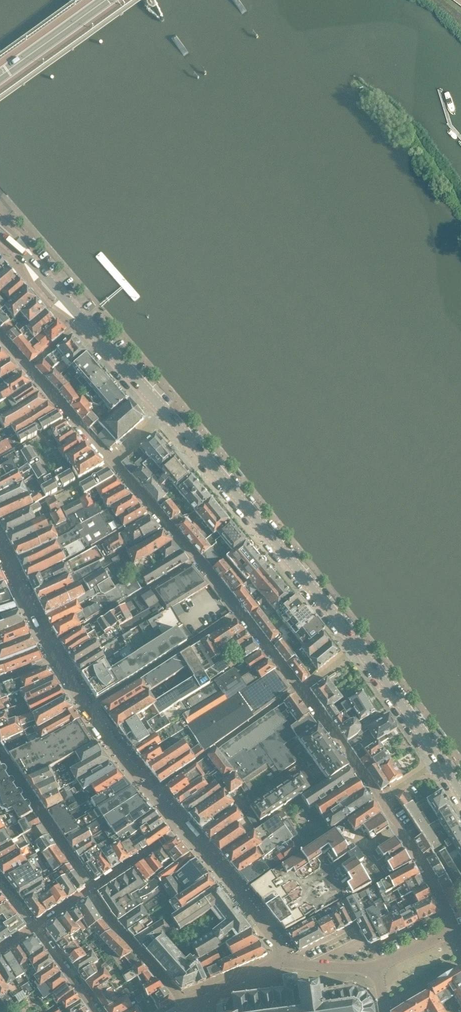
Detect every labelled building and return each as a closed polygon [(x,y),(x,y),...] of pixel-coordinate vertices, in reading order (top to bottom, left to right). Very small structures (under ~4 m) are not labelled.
[(70,3),(96,34),(99,31),(74,0),(73,0),(70,3)] [(23,36),(19,39),(45,71),(49,68),(23,36)] [(8,267),(0,257),(0,274),(8,267)] [(0,274),(0,293),(1,292),(17,278),(8,267),(0,274)] [(17,278),(1,292),(4,295),(10,302),(26,288),(17,278)] [(4,307),(0,311),(2,314),(9,322),(20,313),(36,299),(26,288),(10,302),(4,307)] [(4,295),(0,298),(1,299),(3,301),(4,304),(4,307),(10,302),(4,295)] [(24,319),(14,327),(15,329),(19,333),(29,324),(46,310),(36,299),(20,313),(24,319)] [(55,321),(46,310),(29,324),(19,333),(21,336),(23,338),(29,343),(43,332),(55,321)] [(2,314),(0,315),(0,327),(1,328),(8,323),(9,322),(2,314)] [(57,324),(55,321),(43,332),(52,343),(65,332),(64,331),(64,330),(64,329),(63,328),(62,326),(59,323),(57,324)] [(9,322),(8,323),(1,328),(3,330),(5,332),(9,329),(13,326),(9,322)] [(9,329),(5,332),(7,334),(13,341),(21,336),(19,333),(15,329),(14,327),(13,326),(9,329)] [(23,338),(21,336),(13,341),(23,353),(30,361),(35,358),(52,343),(43,332),(29,343),(23,338)] [(78,342),(72,336),(58,348),(42,362),(54,375),(56,373),(58,376),(86,352),(81,346),(81,345),(78,342)] [(88,353),(80,359),(72,366),(81,376),(77,380),(83,387),(86,384),(87,383),(102,370),(88,353)] [(4,355),(0,357),(0,366),(9,361),(4,355)] [(0,366),(0,380),(7,375),(16,370),(17,370),(9,361),(0,366)] [(42,362),(36,367),(46,377),(49,380),(54,375),(42,362)] [(102,370),(87,383),(93,390),(87,395),(91,400),(112,382),(113,381),(109,377),(103,369),(102,370)] [(54,375),(49,380),(60,392),(67,385),(65,384),(61,379),(59,376),(58,376),(56,373),(54,375)] [(68,373),(61,379),(65,384),(72,378),(68,373)] [(31,384),(22,374),(12,380),(4,385),(10,393),(11,392),(13,396),(31,384)] [(112,382),(91,400),(93,403),(92,405),(98,407),(101,404),(102,404),(103,403),(111,412),(127,398),(120,391),(121,391),(118,388),(118,389),(112,382)] [(39,394),(31,384),(13,396),(8,399),(3,402),(0,404),(0,418),(39,394)] [(4,385),(0,387),(0,397),(3,402),(8,399),(13,396),(11,392),(10,393),(4,385)] [(79,400),(67,385),(60,392),(71,407),(79,400)] [(47,402),(39,394),(0,418),(0,431),(47,402)] [(82,397),(79,400),(71,407),(80,417),(88,410),(90,409),(91,407),(92,405),(93,403),(91,400),(88,403),(82,397)] [(128,401),(101,424),(105,430),(116,443),(117,442),(124,436),(136,426),(142,420),(144,419),(143,418),(144,418),(129,401),(128,401)] [(0,431),(0,442),(4,440),(10,449),(12,448),(6,439),(55,412),(47,402),(0,431)] [(90,428),(98,421),(88,410),(80,417),(83,420),(90,428)] [(63,420),(55,412),(6,439),(12,448),(21,443),(37,434),(37,432),(42,430),(44,430),(63,420)] [(64,421),(51,428),(55,434),(53,435),(56,441),(63,436),(62,435),(71,429),(64,421)] [(101,424),(98,421),(90,428),(98,436),(105,430),(101,424)] [(63,436),(56,441),(59,444),(55,447),(57,449),(65,443),(77,436),(71,429),(62,435),(63,436)] [(116,443),(105,430),(98,436),(109,449),(116,443)] [(147,454),(142,458),(145,462),(146,462),(165,445),(156,434),(141,446),(147,454)] [(77,436),(65,443),(67,445),(58,451),(64,459),(65,458),(65,457),(85,445),(77,436)] [(0,442),(0,443),(0,455),(10,449),(4,440),(0,442)] [(27,442),(18,448),(27,466),(31,471),(34,475),(41,487),(46,497),(57,491),(57,489),(62,486),(64,487),(75,481),(70,472),(69,472),(68,469),(67,469),(65,469),(65,468),(62,470),(55,474),(50,476),(44,479),(43,478),(47,475),(40,465),(38,464),(36,460),(36,458),(27,442)] [(103,465),(85,445),(65,457),(65,458),(68,462),(70,463),(73,467),(72,469),(73,470),(79,479),(103,465)] [(175,457),(165,445),(146,462),(145,462),(141,467),(144,470),(146,468),(151,474),(151,477),(175,457)] [(13,450),(19,459),(0,469),(0,481),(17,473),(27,466),(18,448),(17,447),(13,450)] [(19,459),(13,450),(0,457),(0,469),(19,459)] [(175,457),(151,477),(150,478),(152,480),(150,481),(143,487),(157,503),(166,496),(168,494),(175,489),(176,489),(191,476),(175,457)] [(145,462),(142,458),(134,464),(135,465),(133,465),(127,458),(121,462),(121,463),(132,475),(139,469),(141,467),(145,462)] [(0,481),(0,494),(23,483),(34,475),(31,471),(27,466),(17,473),(0,481)] [(139,469),(132,475),(143,487),(150,481),(152,480),(150,478),(151,477),(151,474),(146,468),(144,470),(141,467),(139,469)] [(97,476),(92,479),(90,479),(79,485),(84,494),(95,487),(96,489),(114,477),(107,469),(97,475),(97,476)] [(34,475),(23,483),(0,494),(0,506),(28,494),(41,487),(34,475)] [(191,476),(176,489),(182,497),(181,498),(184,502),(201,487),(191,476)] [(96,489),(80,498),(79,498),(86,509),(86,510),(95,504),(92,498),(99,494),(103,500),(123,487),(114,477),(96,489)] [(46,497),(41,487),(28,494),(33,504),(46,497)] [(106,505),(99,508),(101,512),(131,496),(123,487),(103,500),(106,505)] [(211,499),(201,487),(184,502),(193,513),(195,512),(196,512),(211,499)] [(0,506),(0,519),(33,504),(28,494),(0,506)] [(101,512),(76,527),(82,538),(88,547),(126,525),(121,516),(140,505),(131,495),(131,496),(101,512)] [(54,496),(45,501),(52,514),(60,510),(59,508),(64,505),(62,501),(60,502),(57,504),(54,496)] [(170,501),(166,496),(157,503),(161,507),(168,502),(170,501)] [(220,510),(211,499),(196,512),(195,512),(199,517),(197,518),(199,520),(201,519),(208,512),(212,516),(220,510)] [(45,501),(38,504),(44,514),(41,515),(42,518),(6,534),(12,546),(49,529),(55,526),(50,514),(52,514),(45,501)] [(78,501),(63,508),(67,518),(85,510),(84,509),(83,510),(78,501)] [(168,502),(161,507),(171,519),(179,513),(177,511),(177,510),(176,508),(174,510),(168,502)] [(60,510),(52,514),(50,514),(55,526),(49,529),(12,546),(18,558),(55,538),(76,527),(101,512),(99,508),(97,503),(95,504),(86,510),(86,509),(85,510),(67,518),(64,519),(60,510)] [(0,523),(0,524),(6,534),(42,518),(41,515),(44,514),(38,504),(28,510),(0,523)] [(147,513),(140,505),(121,516),(126,525),(147,513)] [(180,513),(177,510),(177,511),(179,513),(171,519),(177,527),(185,520),(187,519),(185,517),(184,515),(183,516),(180,513)] [(229,521),(220,510),(212,516),(208,512),(201,519),(203,522),(202,523),(205,528),(207,526),(213,534),(229,521)] [(149,516),(136,524),(140,531),(155,522),(149,516)] [(185,520),(177,527),(183,534),(192,525),(187,519),(185,520)] [(213,534),(205,541),(211,548),(216,543),(214,540),(215,539),(216,540),(220,537),(222,538),(220,540),(224,544),(226,543),(232,549),(232,550),(233,551),(246,541),(229,521),(213,534)] [(160,528),(155,522),(140,531),(145,538),(160,528)] [(140,531),(136,524),(125,530),(133,543),(134,543),(135,544),(136,543),(145,538),(140,531)] [(198,532),(192,525),(183,534),(189,541),(198,532)] [(82,538),(76,527),(55,538),(18,558),(23,568),(60,550),(64,548),(78,540),(85,549),(88,547),(82,538)] [(138,546),(128,553),(134,565),(135,566),(140,575),(154,566),(168,558),(180,551),(172,541),(163,531),(154,536),(138,546)] [(205,541),(198,532),(189,541),(201,555),(202,555),(209,549),(211,548),(205,541)] [(126,546),(124,542),(119,534),(101,544),(111,559),(112,559),(127,551),(128,553),(138,546),(136,543),(135,544),(134,543),(133,543),(133,544),(130,545),(129,543),(126,546)] [(60,550),(23,568),(28,578),(37,574),(43,571),(65,560),(69,558),(78,553),(85,549),(78,540),(64,548),(60,550)] [(228,555),(223,559),(222,560),(231,571),(232,573),(233,572),(225,562),(230,558),(236,565),(235,566),(233,564),(231,566),(235,570),(256,553),(251,548),(253,546),(253,543),(251,541),(248,541),(247,542),(246,541),(233,551),(228,555)] [(94,564),(34,592),(39,603),(77,584),(83,580),(103,569),(106,567),(104,564),(111,559),(101,544),(96,547),(104,559),(99,562),(94,564)] [(104,559),(96,547),(64,564),(29,582),(34,592),(94,564),(99,562),(104,559)] [(218,555),(211,548),(209,549),(202,555),(213,568),(222,560),(223,559),(222,560),(218,555)] [(112,559),(111,559),(104,564),(106,567),(113,562),(114,564),(123,558),(128,569),(135,566),(134,565),(128,553),(127,551),(112,559)] [(180,551),(168,558),(174,569),(181,565),(182,565),(189,560),(180,551)] [(240,581),(233,572),(232,573),(240,583),(246,578),(248,580),(266,565),(264,563),(266,561),(266,559),(264,557),(261,556),(260,558),(256,553),(235,570),(236,573),(240,570),(246,576),(240,581)] [(168,558),(154,566),(161,577),(167,574),(167,573),(174,569),(168,558)] [(222,560),(213,568),(221,578),(231,571),(222,560)] [(209,585),(192,564),(150,590),(158,602),(166,598),(172,607),(201,590),(209,585)] [(246,578),(240,583),(242,585),(241,586),(244,589),(251,583),(257,589),(274,574),(273,574),(274,572),(271,568),(269,568),(266,565),(248,580),(246,578)] [(154,566),(140,575),(142,577),(147,585),(154,581),(155,581),(161,577),(154,566)] [(104,571),(103,569),(83,580),(89,591),(109,579),(113,577),(107,569),(104,571)] [(231,571),(221,578),(233,592),(241,586),(242,585),(240,583),(232,573),(231,571)] [(262,595),(255,602),(258,606),(266,600),(265,599),(283,585),(274,574),(257,589),(262,595)] [(133,575),(115,586),(125,599),(142,589),(133,575)] [(84,595),(46,615),(52,627),(96,603),(102,612),(111,607),(125,599),(115,586),(114,587),(109,579),(89,591),(84,595)] [(8,591),(4,581),(0,583),(0,593),(8,591)] [(84,595),(77,584),(39,603),(46,615),(84,595)] [(294,598),(283,585),(265,599),(266,600),(266,599),(277,612),(276,613),(277,613),(294,598)] [(244,589),(241,586),(233,592),(241,604),(250,597),(244,589)] [(150,590),(141,595),(149,608),(158,602),(150,590)] [(13,601),(8,591),(0,593),(0,607),(13,601)] [(149,608),(141,595),(134,599),(142,612),(145,610),(149,608)] [(294,598),(277,613),(285,624),(305,607),(302,603),(302,601),(300,597),(299,597),(297,597),(296,596),(294,598)] [(255,602),(250,597),(241,604),(250,615),(259,608),(258,606),(255,602)] [(149,608),(145,610),(172,651),(186,642),(180,634),(177,629),(182,626),(172,607),(166,598),(158,602),(149,608)] [(19,612),(13,601),(0,607),(0,619),(19,612)] [(131,601),(126,604),(131,611),(136,608),(131,601)] [(96,603),(52,627),(58,638),(80,626),(78,623),(84,619),(85,622),(93,618),(93,617),(102,612),(96,603)] [(125,605),(103,618),(109,628),(117,624),(118,626),(130,619),(132,618),(130,614),(125,605)] [(306,609),(305,607),(285,624),(289,628),(290,630),(294,635),(314,619),(311,614),(311,612),(310,610),(308,609),(306,609)] [(259,608),(250,615),(260,628),(269,622),(267,620),(268,619),(259,608)] [(132,618),(130,619),(157,661),(172,651),(145,610),(142,612),(132,618)] [(0,619),(0,632),(24,624),(19,612),(0,619)] [(109,628),(103,618),(97,621),(102,630),(103,632),(104,631),(104,632),(109,628)] [(130,619),(118,626),(124,635),(120,637),(126,647),(142,670),(157,661),(130,619)] [(222,637),(217,640),(223,649),(231,645),(229,642),(245,631),(236,619),(222,629),(218,631),(222,637)] [(294,635),(286,642),(294,654),(300,649),(304,646),(321,633),(321,632),(324,630),(320,626),(321,624),(318,619),(317,620),(315,620),(314,619),(294,635)] [(269,622),(260,628),(271,642),(278,636),(279,635),(276,631),(269,622)] [(1,646),(30,636),(24,624),(0,632),(0,647),(1,646)] [(105,634),(99,637),(69,656),(75,665),(120,637),(124,635),(118,626),(117,624),(109,628),(104,632),(105,634)] [(93,632),(89,625),(61,641),(65,649),(94,632),(93,632)] [(95,631),(93,632),(94,632),(65,649),(69,656),(99,637),(95,631)] [(218,631),(209,637),(218,652),(223,649),(217,640),(222,637),(218,631)] [(252,639),(245,631),(229,642),(234,651),(237,655),(243,652),(240,647),(252,639)] [(285,642),(283,640),(282,640),(288,648),(293,655),(294,657),(296,655),(303,664),(309,659),(329,643),(321,633),(304,646),(300,649),(294,654),(286,642),(286,643),(285,642)] [(1,662),(2,661),(14,657),(26,652),(36,648),(30,636),(1,646),(0,647),(0,662),(1,662)] [(126,647),(120,637),(75,665),(81,675),(97,665),(112,656),(126,647)] [(218,652),(209,637),(199,643),(210,661),(220,655),(218,652)] [(258,648),(252,639),(240,647),(243,652),(246,657),(250,654),(258,648)] [(282,639),(274,646),(287,663),(294,657),(293,655),(288,648),(282,640),(283,640),(283,639),(282,639)] [(210,661),(199,643),(189,650),(201,669),(195,673),(198,677),(204,673),(214,667),(210,661)] [(329,643),(309,659),(318,670),(338,654),(329,643)] [(142,670),(126,647),(112,656),(127,680),(133,676),(142,670)] [(42,659),(36,648),(26,652),(30,664),(42,659)] [(201,669),(189,650),(179,656),(187,667),(192,676),(194,680),(198,677),(195,673),(201,669)] [(245,661),(249,668),(242,672),(238,666),(234,668),(241,679),(251,671),(268,660),(260,651),(252,656),(245,661)] [(26,652),(14,657),(19,669),(30,664),(26,652)] [(227,655),(222,658),(223,661),(228,669),(234,665),(227,655)] [(296,655),(294,657),(287,663),(294,671),(302,665),(303,664),(296,655)] [(112,656),(97,665),(112,689),(127,680),(112,656)] [(187,667),(179,656),(140,681),(111,699),(101,705),(118,729),(137,716),(141,714),(150,708),(158,703),(155,699),(167,691),(162,684),(187,667)] [(14,657),(2,661),(6,674),(7,674),(7,673),(19,669),(14,657)] [(154,734),(149,737),(132,748),(160,783),(183,768),(195,759),(195,758),(291,690),(275,670),(268,660),(251,671),(241,679),(234,668),(214,681),(220,691),(207,700),(187,713),(183,716),(189,726),(188,726),(200,745),(190,752),(184,741),(163,755),(158,746),(162,743),(156,735),(171,725),(170,724),(154,734)] [(214,667),(204,673),(209,682),(228,669),(223,661),(218,664),(214,667)] [(112,689),(97,665),(81,675),(97,698),(112,689)] [(311,676),(302,665),(294,671),(301,681),(303,681),(311,676)] [(192,676),(187,667),(162,684),(167,691),(169,695),(190,682),(192,676)] [(47,668),(19,678),(12,681),(17,693),(20,692),(53,677),(47,668)] [(204,673),(198,677),(194,680),(200,690),(205,686),(206,687),(210,684),(209,682),(204,673)] [(169,695),(158,703),(150,708),(156,719),(160,716),(163,714),(181,703),(200,690),(194,680),(192,676),(190,682),(169,695)] [(60,688),(53,677),(20,692),(22,697),(25,703),(60,688)] [(335,688),(327,678),(311,690),(318,700),(324,696),(335,688)] [(12,681),(4,684),(9,696),(17,693),(12,681)] [(214,681),(210,684),(206,687),(205,686),(200,690),(207,700),(220,691),(214,681)] [(0,686),(0,701),(1,704),(8,701),(6,697),(9,696),(4,684),(0,686)] [(60,688),(25,703),(26,705),(30,714),(66,698),(60,688)] [(342,699),(335,688),(324,696),(318,700),(326,710),(332,706),(334,705),(342,699)] [(207,700),(200,690),(181,703),(187,713),(207,700)] [(169,695),(167,691),(155,699),(158,703),(169,695)] [(362,691),(354,696),(347,700),(334,708),(334,709),(339,715),(346,724),(347,725),(349,724),(349,723),(350,722),(353,721),(355,722),(357,723),(366,717),(375,712),(371,705),(371,704),(367,698),(366,698),(362,691)] [(283,703),(288,709),(285,710),(285,711),(281,713),(285,719),(289,716),(288,715),(291,713),(298,722),(309,714),(294,694),(283,703)] [(0,715),(0,741),(20,732),(72,708),(66,698),(30,714),(26,716),(17,719),(7,722),(3,713),(0,715)] [(334,708),(332,706),(326,710),(332,720),(339,715),(334,709),(334,708)] [(217,749),(208,756),(217,769),(223,778),(233,771),(236,775),(235,776),(241,787),(245,793),(247,793),(247,795),(251,801),(252,801),(252,803),(253,805),(261,799),(249,780),(269,766),(270,768),(271,768),(276,775),(280,772),(299,759),(290,746),(299,739),(297,736),(291,727),(285,719),(281,713),(277,707),(217,750),(217,749)] [(72,708),(20,732),(27,746),(80,719),(72,708)] [(160,716),(156,719),(148,724),(154,734),(170,724),(163,714),(160,716)] [(298,723),(291,727),(297,736),(299,739),(318,725),(315,721),(310,715),(309,714),(298,722),(298,723)] [(339,715),(332,720),(339,730),(346,724),(339,715)] [(371,721),(360,728),(360,731),(359,734),(356,736),(347,741),(352,748),(363,741),(359,736),(367,730),(374,740),(369,743),(371,746),(376,742),(375,742),(386,735),(397,729),(397,728),(396,727),(396,725),(396,723),(395,723),(394,722),(393,721),(389,715),(382,719),(380,716),(371,721)] [(137,716),(118,729),(132,748),(149,737),(137,716)] [(80,719),(27,746),(9,755),(25,779),(47,768),(95,743),(80,719)] [(347,725),(346,724),(339,730),(347,741),(356,736),(359,734),(360,731),(360,728),(359,726),(359,725),(358,724),(357,723),(355,722),(353,721),(350,722),(349,723),(349,724),(347,725)] [(253,805),(251,806),(257,815),(260,820),(301,793),(303,796),(316,788),(324,782),(348,766),(318,725),(299,739),(326,777),(313,785),(304,771),(300,773),(261,799),(253,805)] [(371,746),(365,749),(369,754),(371,758),(383,749),(382,748),(383,746),(382,743),(388,739),(396,734),(394,731),(397,729),(386,735),(375,742),(376,742),(371,746)] [(0,741),(0,742),(9,755),(27,746),(20,732),(0,741)] [(102,753),(95,743),(47,768),(54,778),(102,753)] [(369,754),(365,749),(357,755),(360,760),(369,754)] [(383,749),(371,758),(376,764),(378,763),(380,766),(390,760),(383,749)] [(102,753),(54,778),(54,779),(58,787),(60,786),(62,787),(62,788),(109,762),(102,753)] [(371,758),(369,754),(360,760),(367,770),(376,764),(371,758)] [(217,769),(208,756),(165,787),(174,798),(208,774),(209,775),(217,769)] [(390,760),(380,766),(391,783),(395,780),(398,780),(402,777),(390,760)] [(109,762),(62,788),(64,790),(60,792),(65,800),(116,771),(109,762)] [(1,815),(1,816),(12,812),(17,820),(33,812),(0,763),(0,814),(1,815)] [(378,763),(376,764),(367,770),(381,790),(391,783),(380,766),(378,763)] [(348,766),(324,782),(332,794),(356,778),(348,766)] [(54,778),(47,768),(25,779),(33,790),(47,810),(65,800),(60,792),(64,790),(62,788),(62,787),(60,786),(58,787),(54,779),(54,778)] [(223,778),(217,769),(209,775),(208,774),(174,798),(181,806),(223,778)] [(116,771),(65,800),(47,810),(48,812),(63,803),(68,812),(123,779),(116,771)] [(233,771),(223,778),(181,806),(189,816),(227,790),(223,784),(235,776),(236,775),(233,771)] [(241,787),(235,776),(223,784),(227,790),(189,816),(199,828),(234,804),(228,795),(230,794),(230,795),(241,787)] [(356,778),(332,794),(314,806),(322,817),(364,790),(356,778)] [(123,779),(68,812),(74,822),(82,817),(77,809),(87,803),(91,811),(130,788),(123,779)] [(316,788),(303,796),(302,797),(310,809),(314,806),(332,794),(324,782),(316,788)] [(130,788),(91,811),(82,817),(74,822),(78,829),(80,831),(102,817),(138,796),(130,788)] [(442,791),(439,793),(437,789),(435,788),(428,793),(427,795),(429,799),(427,800),(431,807),(447,799),(442,791)] [(371,801),(364,790),(322,817),(323,818),(322,818),(329,829),(371,801)] [(405,790),(396,796),(403,807),(413,801),(413,800),(412,801),(405,790)] [(138,796),(102,817),(109,828),(146,804),(138,796)] [(415,804),(413,801),(403,807),(404,809),(419,832),(429,825),(438,819),(439,820),(453,811),(451,808),(452,807),(447,799),(431,807),(421,813),(415,804)] [(63,803),(48,812),(65,837),(78,829),(74,822),(68,812),(63,803)] [(146,804),(109,828),(104,831),(109,838),(115,834),(133,823),(152,811),(146,804)] [(380,814),(373,804),(348,820),(355,831),(362,826),(380,814)] [(236,807),(202,831),(211,841),(237,824),(244,819),(236,807)] [(133,823),(115,834),(121,841),(127,838),(137,831),(158,817),(152,811),(133,823)] [(282,811),(277,815),(281,820),(286,816),(282,811)] [(439,820),(446,833),(460,825),(460,824),(453,811),(439,820)] [(17,820),(17,821),(12,824),(13,826),(0,833),(0,847),(1,846),(22,835),(42,824),(33,812),(17,820)] [(1,816),(0,816),(0,833),(13,826),(12,824),(17,821),(17,820),(12,812),(1,816)] [(246,815),(255,828),(260,825),(251,812),(246,815)] [(388,827),(380,814),(362,826),(368,835),(373,833),(375,836),(388,827)] [(80,831),(67,840),(73,849),(79,858),(94,848),(97,846),(98,848),(105,844),(103,842),(109,838),(104,831),(109,828),(102,817),(80,831)] [(164,823),(158,817),(137,831),(142,837),(164,823)] [(285,826),(290,823),(287,818),(282,822),(285,826)] [(164,823),(142,837),(147,845),(148,846),(164,835),(170,831),(164,823)] [(294,828),(290,823),(285,826),(289,832),(294,828)] [(49,835),(42,824),(22,835),(22,836),(25,841),(28,846),(30,845),(49,835)] [(237,824),(211,841),(221,853),(255,830),(254,829),(246,835),(239,824),(238,825),(237,824)] [(345,826),(342,825),(306,849),(328,872),(349,896),(383,877),(369,856),(363,860),(356,849),(355,850),(353,847),(354,846),(350,841),(345,844),(341,839),(345,826)] [(438,839),(429,825),(419,832),(421,835),(426,842),(428,844),(438,839)] [(428,844),(431,849),(432,848),(431,847),(433,846),(434,849),(444,843),(447,846),(460,838),(460,825),(446,833),(438,839),(428,844)] [(285,826),(263,841),(230,864),(238,873),(276,848),(277,848),(290,840),(293,838),(292,837),(289,832),(285,826)] [(297,833),(294,828),(289,832),(292,837),(297,833)] [(80,831),(78,829),(65,837),(67,840),(80,831)] [(255,830),(221,853),(230,864),(263,841),(255,830)] [(137,831),(127,838),(129,841),(137,852),(147,845),(142,837),(137,831)] [(293,838),(290,840),(292,843),(300,837),(297,833),(292,837),(293,838)] [(115,834),(109,838),(103,842),(105,844),(108,849),(109,848),(105,842),(110,840),(114,845),(110,847),(120,863),(129,857),(121,846),(123,844),(121,841),(115,834)] [(22,835),(1,846),(0,847),(0,862),(21,850),(28,846),(25,841),(15,847),(11,842),(22,836),(22,835)] [(55,844),(49,835),(30,845),(35,854),(40,851),(40,852),(55,844)] [(421,835),(414,839),(419,847),(426,842),(421,835)] [(303,841),(300,837),(292,843),(295,846),(303,841)] [(127,838),(121,841),(123,844),(121,846),(129,857),(136,853),(137,853),(138,853),(137,852),(129,841),(127,838)] [(176,838),(165,846),(163,847),(168,855),(182,844),(176,838)] [(393,839),(377,849),(383,858),(387,855),(391,861),(387,863),(392,872),(411,862),(396,839),(395,838),(394,838),(393,838),(393,839)] [(447,846),(447,847),(438,852),(445,865),(453,860),(450,854),(457,850),(460,856),(460,855),(460,838),(447,846)] [(290,840),(277,848),(284,859),(298,850),(295,846),(292,843),(290,840)] [(305,845),(303,841),(295,846),(298,850),(305,845)] [(428,844),(426,842),(419,847),(424,854),(431,849),(428,844)] [(56,845),(55,844),(40,852),(41,854),(56,845)] [(108,849),(105,844),(98,848),(112,868),(120,863),(110,847),(109,848),(108,849)] [(163,847),(161,849),(168,860),(160,865),(165,872),(190,853),(182,844),(168,855),(163,847)] [(56,845),(41,854),(47,862),(62,854),(56,845)] [(97,846),(94,848),(96,850),(90,854),(94,858),(93,859),(103,874),(112,868),(98,848),(97,846)] [(284,859),(277,848),(276,848),(238,873),(247,884),(268,870),(284,859)] [(168,860),(161,849),(153,854),(160,865),(168,860)] [(306,849),(268,873),(249,886),(269,909),(268,909),(278,922),(279,922),(284,929),(285,930),(305,919),(314,913),(315,914),(349,896),(328,872),(306,849)] [(21,850),(0,862),(0,870),(4,875),(27,862),(21,850)] [(94,858),(90,854),(90,853),(80,859),(93,878),(93,879),(95,879),(96,879),(103,874),(93,859),(94,858)] [(156,879),(146,886),(139,892),(138,891),(131,895),(133,899),(134,901),(140,899),(148,895),(151,893),(163,886),(162,885),(166,883),(165,881),(195,859),(190,853),(165,872),(156,879)] [(68,862),(62,854),(47,862),(53,871),(68,862)] [(160,865),(153,854),(144,861),(156,879),(165,872),(160,865)] [(436,854),(434,855),(427,859),(434,871),(443,866),(436,854)] [(27,862),(4,875),(19,895),(43,880),(39,874),(48,869),(40,855),(27,862)] [(209,875),(195,859),(165,881),(166,883),(162,885),(163,886),(151,893),(148,895),(140,899),(144,904),(151,915),(162,907),(164,906),(172,900),(209,875)] [(445,865),(453,878),(460,873),(460,865),(458,867),(453,860),(445,865)] [(156,879),(144,861),(134,868),(146,886),(156,879)] [(69,863),(62,868),(61,868),(66,875),(77,891),(85,886),(79,879),(76,874),(69,863)] [(421,878),(413,865),(380,882),(385,891),(388,896),(421,878)] [(443,866),(434,871),(436,875),(437,874),(439,878),(438,880),(440,885),(451,880),(443,866)] [(61,868),(51,875),(55,881),(67,897),(77,891),(66,875),(61,868)] [(134,868),(97,892),(111,912),(110,913),(118,921),(132,911),(141,906),(144,904),(140,899),(134,901),(133,899),(131,895),(138,891),(139,892),(146,886),(134,868)] [(43,880),(19,895),(25,901),(45,888),(55,881),(51,875),(43,880)] [(164,906),(162,907),(169,917),(171,916),(189,904),(216,885),(209,875),(172,900),(164,906)] [(421,878),(388,896),(384,898),(386,903),(384,903),(385,906),(389,904),(393,902),(401,898),(412,892),(425,886),(421,878)] [(451,880),(440,885),(444,892),(445,895),(455,890),(457,889),(451,880)] [(55,881),(45,888),(48,892),(57,904),(67,897),(55,881)] [(211,910),(221,924),(211,932),(212,932),(190,945),(194,951),(190,955),(167,930),(141,945),(142,947),(143,946),(146,951),(147,952),(152,957),(152,958),(153,958),(157,963),(158,964),(163,969),(162,969),(163,970),(168,975),(169,976),(173,980),(172,981),(181,990),(197,984),(205,981),(205,980),(194,961),(215,950),(225,944),(231,940),(250,929),(242,918),(233,907),(216,885),(189,904),(171,916),(171,917),(175,923),(177,925),(180,931),(211,910)] [(432,898),(425,886),(412,892),(419,904),(424,902),(432,898)] [(45,888),(25,901),(37,918),(47,911),(39,899),(48,892),(45,888)] [(445,895),(450,905),(460,900),(459,896),(455,890),(445,895)] [(57,904),(48,892),(39,899),(47,911),(57,904)] [(412,892),(401,898),(402,901),(398,904),(400,908),(396,910),(398,914),(413,907),(420,921),(422,920),(415,906),(419,904),(412,892)] [(356,895),(341,903),(352,923),(356,921),(355,920),(360,917),(355,907),(361,904),(356,895)] [(424,902),(419,904),(415,906),(422,920),(430,916),(439,912),(432,898),(424,902)] [(100,919),(87,899),(76,907),(89,927),(84,932),(82,934),(85,939),(90,935),(95,931),(91,926),(100,919)] [(385,906),(384,903),(383,904),(381,899),(373,903),(375,907),(380,918),(388,915),(389,915),(385,906)] [(450,905),(459,924),(460,923),(460,900),(450,905)] [(0,907),(0,917),(5,924),(11,920),(18,915),(7,902),(0,907)] [(337,905),(340,910),(336,912),(344,928),(352,923),(341,903),(337,905)] [(151,915),(144,904),(141,906),(132,911),(118,921),(127,931),(147,917),(151,915)] [(365,912),(361,904),(355,907),(360,917),(355,920),(356,921),(360,929),(360,931),(362,935),(364,936),(368,943),(371,944),(379,940),(370,921),(373,920),(368,911),(365,912)] [(392,911),(389,904),(385,906),(389,915),(388,915),(397,932),(405,928),(398,914),(396,910),(392,911)] [(89,927),(76,907),(67,913),(75,924),(76,924),(82,934),(84,932),(89,927)] [(147,917),(127,931),(134,938),(155,925),(163,920),(169,917),(162,907),(151,915),(147,917)] [(336,912),(334,907),(324,912),(328,919),(335,932),(344,928),(336,912)] [(375,907),(368,911),(373,920),(370,921),(379,940),(388,936),(380,918),(375,907)] [(405,928),(420,921),(413,907),(398,914),(405,928)] [(75,924),(67,913),(56,920),(63,928),(65,926),(68,930),(67,932),(69,935),(74,940),(79,937),(82,939),(83,941),(85,939),(82,934),(76,924),(75,924)] [(4,926),(11,936),(26,926),(18,915),(11,920),(5,924),(0,917),(0,928),(4,926)] [(388,915),(380,918),(388,936),(397,932),(388,915)] [(155,925),(134,938),(141,945),(167,930),(170,928),(177,925),(175,923),(169,926),(165,920),(171,917),(171,916),(169,917),(163,920),(155,925)] [(111,931),(100,919),(91,926),(95,931),(100,937),(111,931)] [(315,927),(310,919),(286,933),(292,940),(315,927)] [(335,932),(328,919),(317,925),(317,926),(324,938),(335,932)] [(56,920),(47,926),(46,930),(56,943),(69,935),(67,932),(68,930),(65,926),(63,928),(56,920)] [(11,936),(4,926),(0,928),(0,943),(11,936)] [(317,926),(315,927),(292,940),(299,950),(324,938),(317,926)] [(250,929),(231,940),(225,944),(233,956),(240,952),(259,943),(250,929)] [(118,938),(111,931),(100,937),(109,946),(118,938)] [(41,945),(33,935),(20,945),(26,955),(41,945)] [(69,935),(56,943),(62,950),(75,942),(77,944),(83,941),(82,939),(79,937),(74,940),(69,935)] [(118,938),(109,946),(115,953),(111,956),(112,958),(114,959),(116,957),(118,959),(119,957),(115,953),(125,945),(118,938)] [(75,942),(62,950),(68,958),(88,945),(87,944),(88,943),(85,939),(83,941),(77,944),(75,942)] [(259,943),(240,952),(244,964),(267,955),(259,943)] [(20,945),(10,951),(24,972),(33,966),(26,955),(20,945)] [(33,966),(24,972),(29,979),(53,963),(49,956),(43,949),(41,945),(26,955),(33,966)] [(91,950),(88,945),(68,958),(73,965),(87,956),(85,954),(91,950)] [(139,961),(125,945),(115,953),(119,957),(120,959),(124,956),(132,965),(139,961)] [(87,956),(73,965),(79,972),(92,965),(94,964),(99,961),(92,950),(91,950),(85,954),(87,956)] [(221,961),(215,950),(194,961),(205,980),(210,978),(205,969),(217,963),(221,961)] [(24,972),(10,951),(1,957),(21,988),(29,982),(28,980),(29,979),(24,972)] [(221,961),(217,963),(222,973),(244,964),(240,952),(233,956),(221,961)] [(1,957),(0,958),(0,975),(18,1002),(26,996),(21,988),(1,957)] [(112,958),(105,963),(107,966),(115,961),(114,959),(112,958)] [(53,963),(29,979),(28,980),(29,982),(34,990),(37,988),(43,984),(60,972),(53,963)] [(148,970),(141,963),(123,974),(127,982),(133,979),(138,976),(147,970),(148,970)] [(222,973),(217,963),(205,969),(210,978),(222,973)] [(99,972),(94,964),(92,965),(79,972),(86,982),(99,972)] [(393,1011),(445,1011),(441,1004),(453,996),(460,1008),(460,967),(453,972),(452,971),(437,981),(428,987),(430,990),(420,996),(401,1007),(393,1011)] [(99,972),(86,982),(92,991),(109,980),(110,980),(111,978),(104,969),(103,969),(99,972)] [(155,979),(147,970),(138,976),(142,986),(143,987),(149,983),(148,982),(155,979)] [(60,972),(43,984),(50,994),(67,982),(60,972)] [(295,976),(283,977),(282,976),(281,977),(282,978),(284,989),(272,990),(272,988),(270,988),(271,990),(260,992),(259,990),(257,990),(258,992),(247,993),(246,991),(245,991),(245,994),(234,995),(233,993),(232,993),(232,995),(231,996),(231,997),(221,999),(216,1006),(217,1011),(377,1011),(376,1005),(377,1003),(376,1003),(376,1002),(374,1002),(368,994),(368,991),(367,991),(367,990),(365,991),(356,987),(355,985),(354,985),(353,985),(352,986),(344,987),(343,986),(342,986),(342,988),(335,989),(335,987),(333,987),(333,989),(326,990),(326,988),(324,989),(325,990),(322,991),(322,987),(317,988),(316,986),(318,984),(316,983),(315,985),(298,987),(296,976),(297,975),(296,974),(295,976)] [(8,1009),(18,1002),(0,975),(0,996),(8,1009)] [(149,983),(143,987),(146,992),(141,994),(141,995),(136,997),(138,1003),(142,1000),(156,992),(163,988),(155,979),(148,982),(149,983)] [(109,980),(92,991),(98,998),(107,993),(106,992),(114,987),(113,986),(111,988),(108,984),(111,982),(109,980)] [(29,982),(21,988),(26,996),(34,990),(29,982)] [(50,994),(47,996),(45,998),(41,1000),(44,1005),(53,999),(56,1004),(60,1001),(73,991),(67,982),(50,994)] [(43,984),(37,988),(45,998),(47,996),(50,994),(43,984)] [(107,993),(98,998),(104,1008),(125,996),(130,994),(126,988),(122,991),(123,993),(118,995),(116,989),(115,990),(114,987),(106,992),(107,993)] [(164,987),(163,988),(156,992),(162,999),(169,995),(164,987)] [(63,1006),(52,1011),(61,1011),(80,1000),(73,991),(60,1001),(63,1006)] [(169,995),(162,999),(155,1004),(159,1010),(174,1002),(169,995)] [(0,996),(0,1011),(4,1011),(8,1009),(0,996)] [(125,996),(104,1008),(107,1011),(123,1011),(131,1007),(125,996)] [(61,1011),(77,1011),(85,1007),(80,1000),(61,1011)] [(159,1010),(160,1011),(180,1011),(180,1010),(180,1009),(174,1002),(159,1010)]
